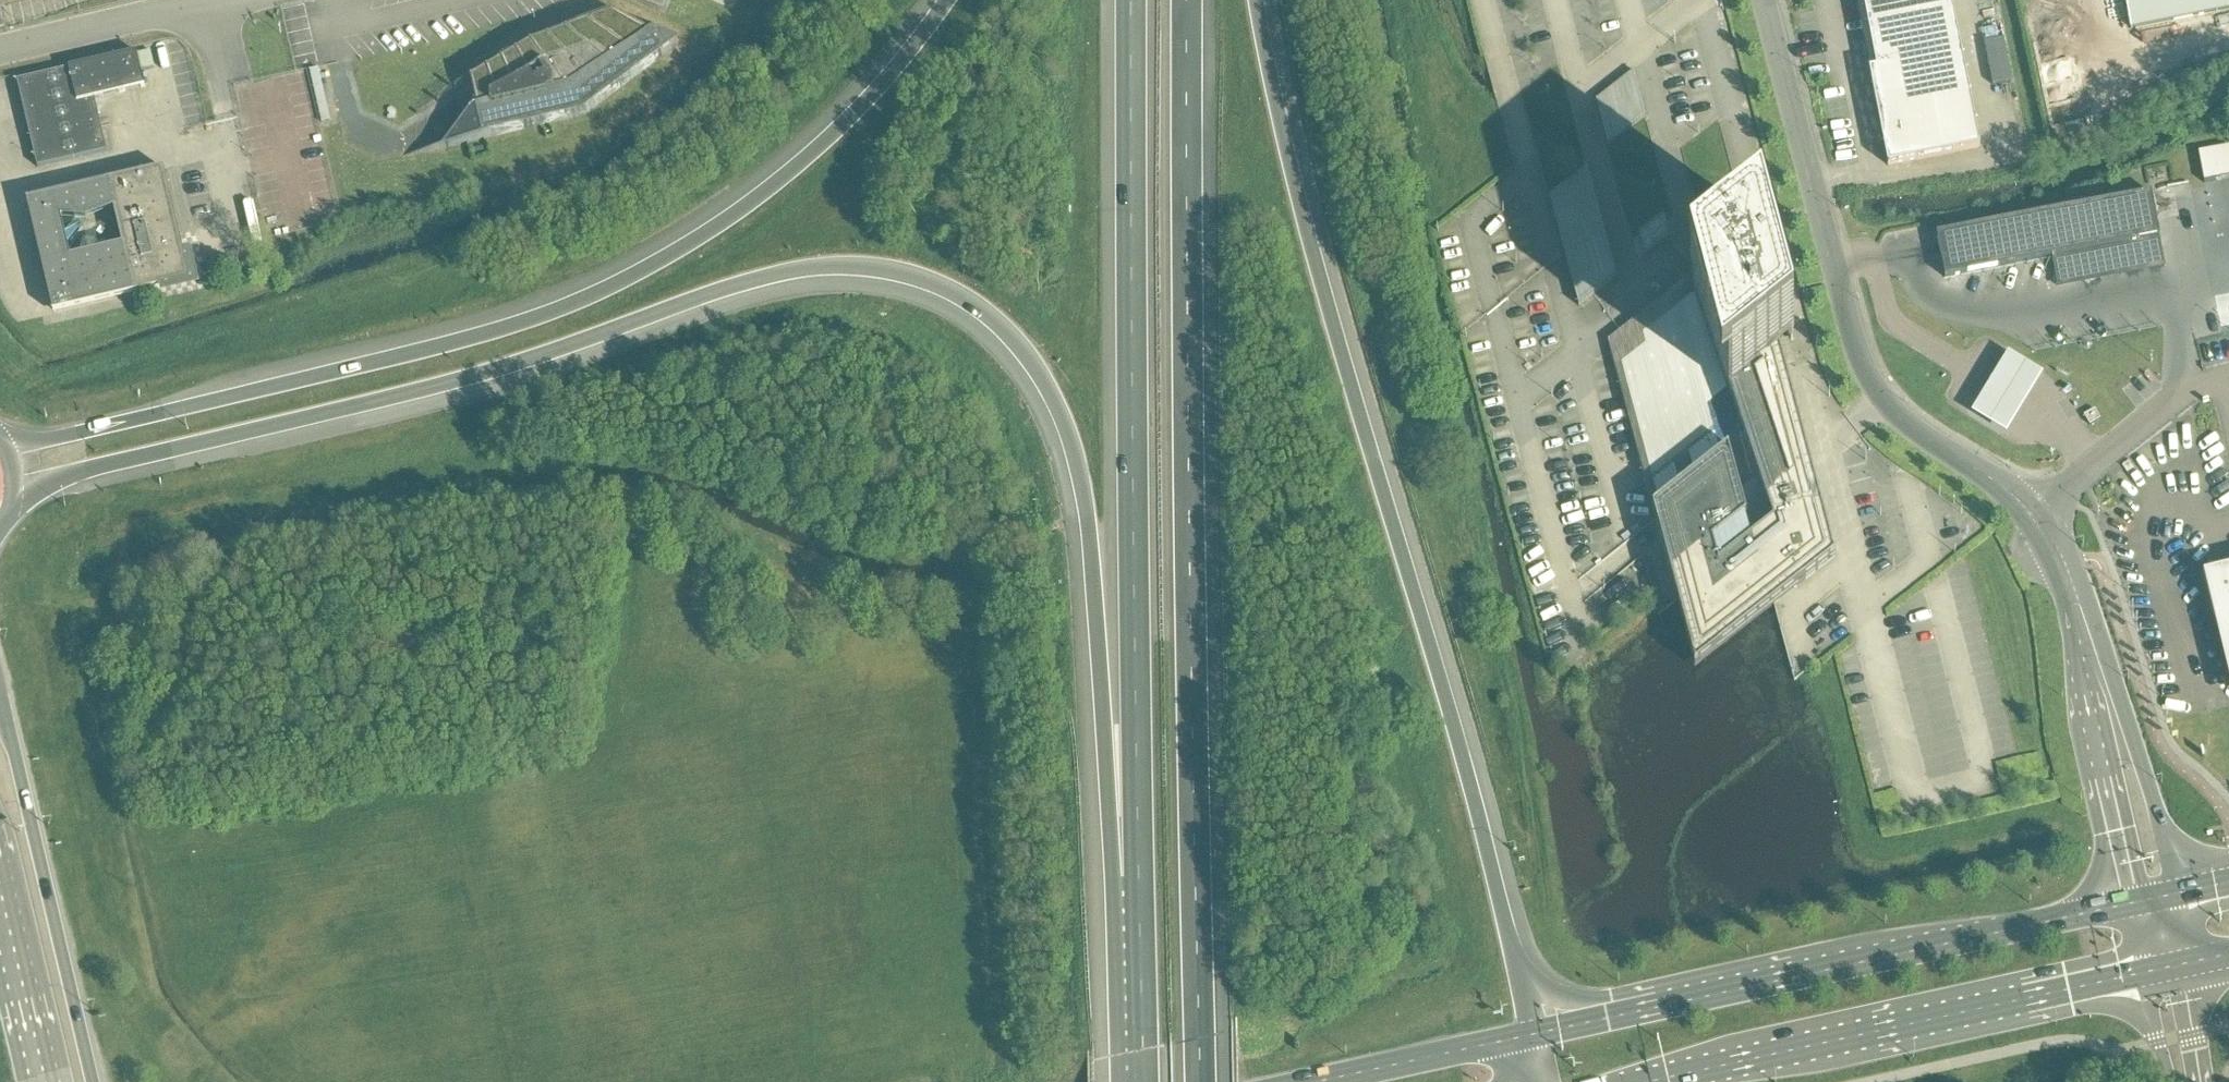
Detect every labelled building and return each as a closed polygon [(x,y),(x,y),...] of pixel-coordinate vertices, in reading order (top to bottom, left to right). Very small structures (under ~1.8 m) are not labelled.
[(1877,71),(1870,72),(1877,109),(1884,108),(1888,128),(1881,129),(1888,167),(1981,149),(1980,147),(1979,148),(1951,0),(1863,0),(1877,71)] [(2130,31),(2228,12),(2228,0),(2124,0),(2130,31)] [(471,82),(479,119),(481,119),(486,139),(403,158),(403,159),(577,119),(581,118),(584,117),(586,116),(587,115),(674,50),(653,38),(654,37),(613,16),(531,46),(471,82)] [(18,83),(38,169),(108,153),(95,101),(146,89),(138,54),(18,83)] [(1596,102),(1608,147),(1645,118),(1633,72),(1596,102)] [(2198,154),(2204,186),(2228,181),(2228,148),(2198,154)] [(1549,197),(1579,308),(1616,279),(1586,168),(1549,197)] [(192,283),(165,171),(28,203),(55,316),(192,283)] [(2156,216),(2151,194),(1936,236),(1940,258),(1944,280),(2053,260),(2058,288),(2166,268),(2156,216)] [(1664,215),(1640,234),(1645,257),(1669,239),(1664,215)] [(1780,352),(1794,342),(1761,218),(1738,239),(1608,342),(1677,602),(1695,670),(1776,606),(1835,559),(1780,352)] [(2040,375),(2004,353),(1986,383),(1967,414),(2003,435),(2021,405),(2040,375)] [(2084,418),(2089,426),(2089,427),(2100,421),(2095,411),(2084,418)] [(2202,576),(2213,620),(2227,617),(2228,626),(2228,569),(2202,576)]
